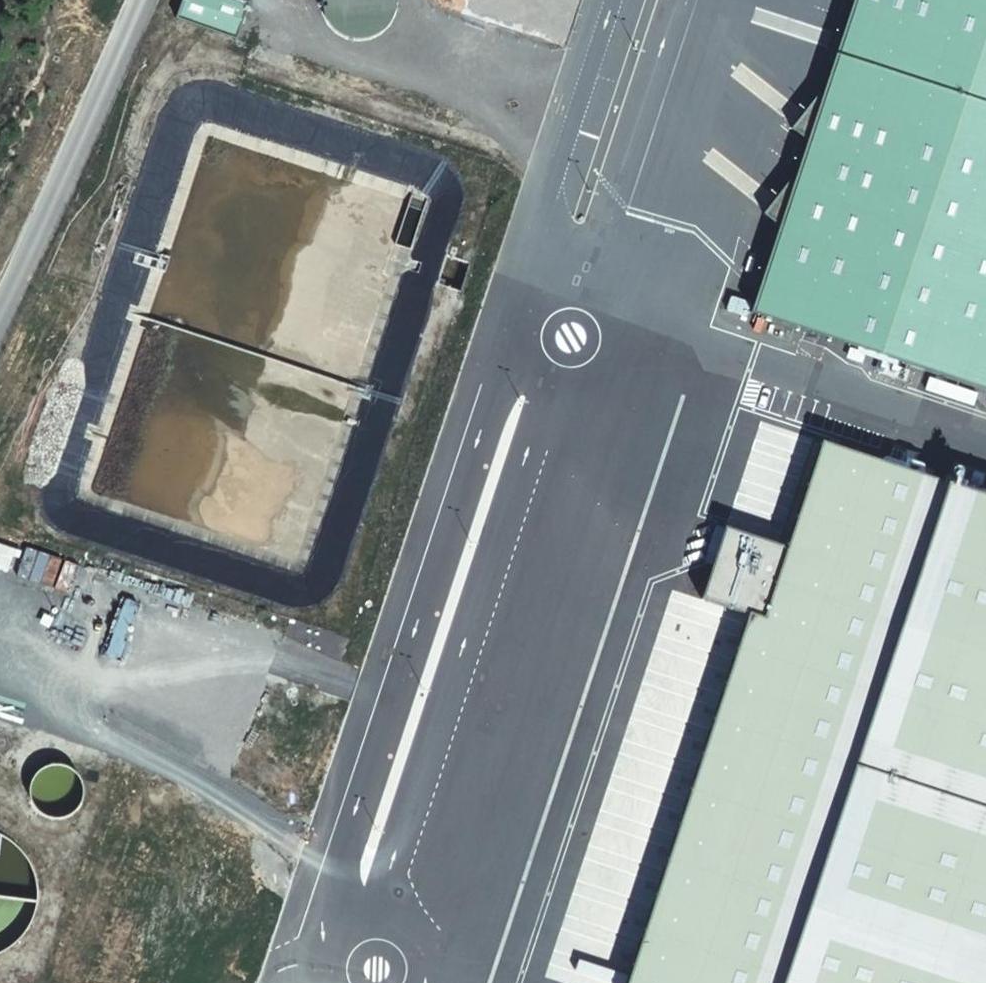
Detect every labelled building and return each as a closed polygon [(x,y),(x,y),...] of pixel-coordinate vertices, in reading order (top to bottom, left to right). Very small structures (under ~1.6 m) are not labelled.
[(755,309),(985,386),(985,0),(856,0),(755,309)] [(822,442),(787,549),(727,529),(704,600),(750,615),(628,982),(985,982),(985,496),(822,442)]
